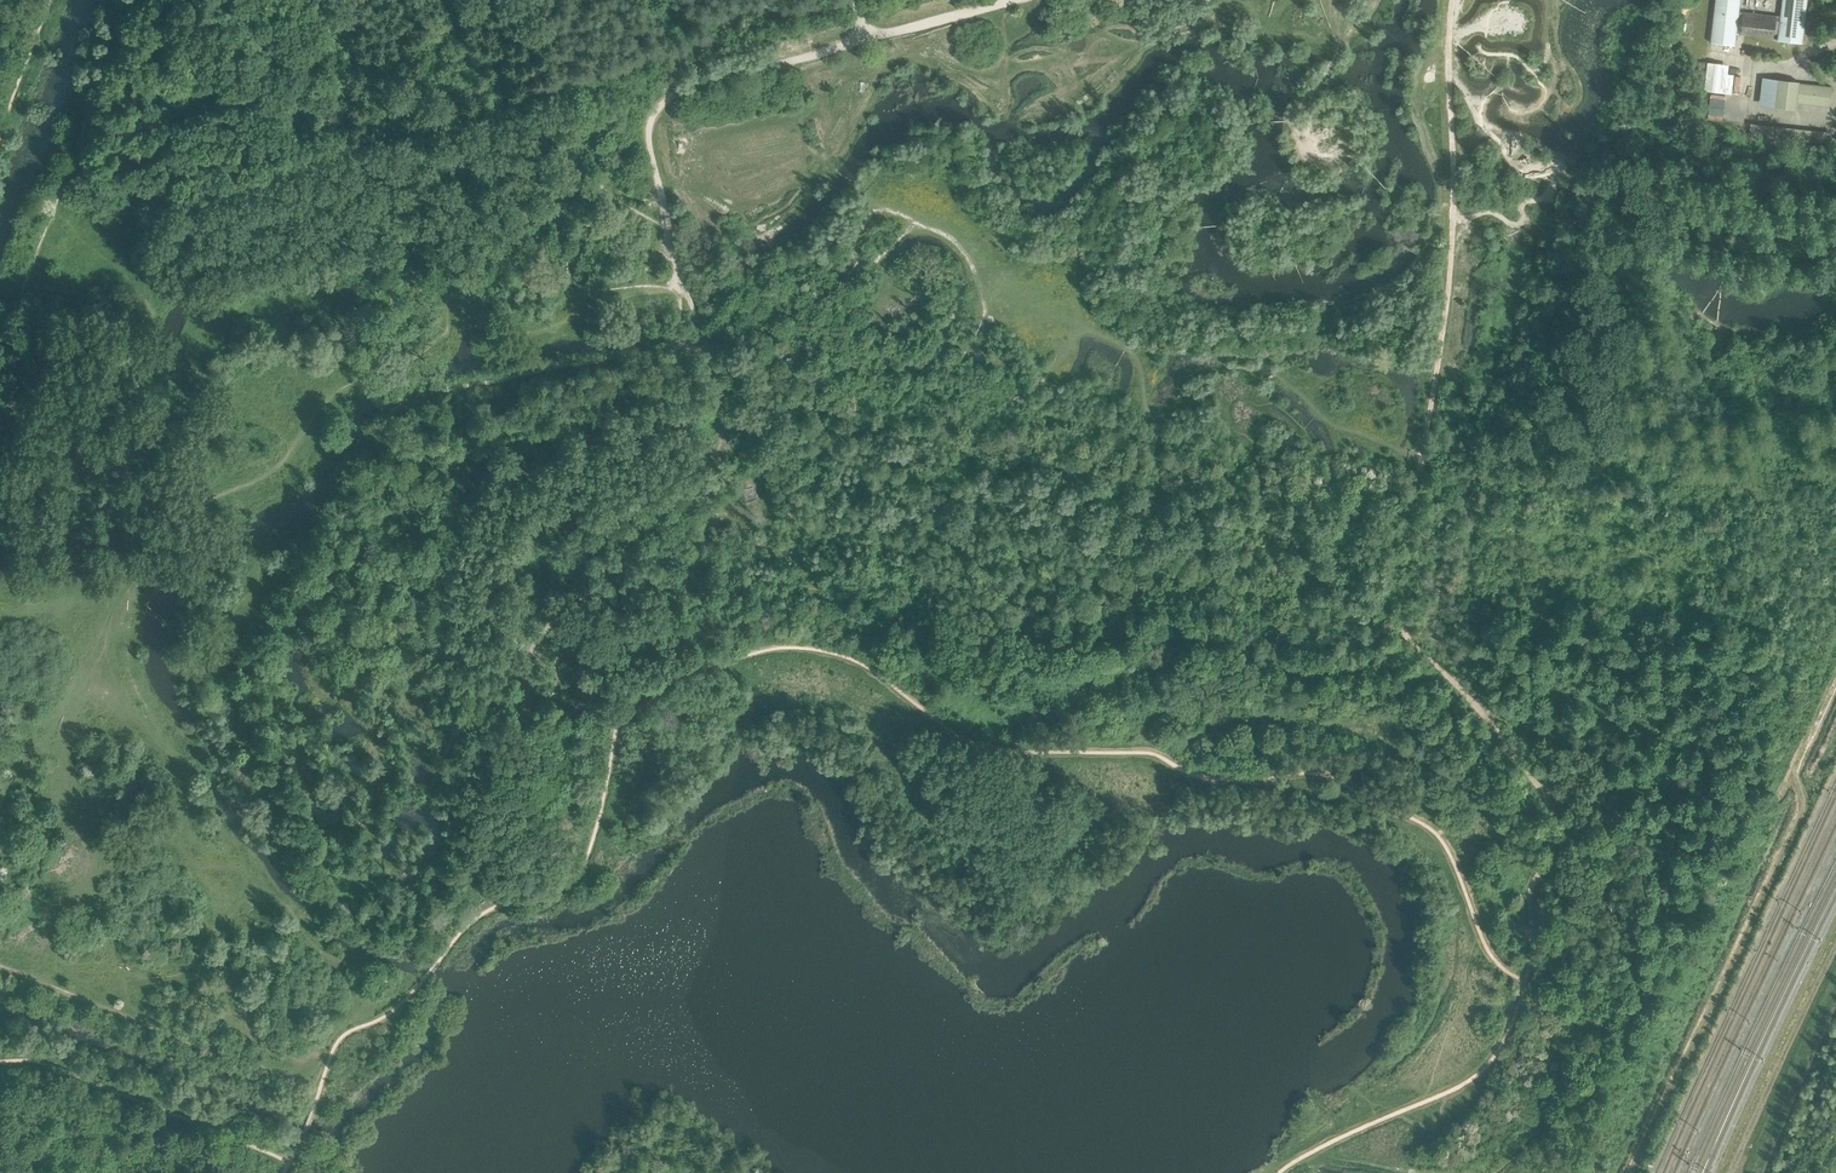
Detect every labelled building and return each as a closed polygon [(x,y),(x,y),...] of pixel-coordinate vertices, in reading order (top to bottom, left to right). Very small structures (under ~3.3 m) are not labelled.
[(1742,24),(1737,23),(1740,0),(1715,0),(1710,43),(1734,46),(1736,29),(1741,30),(1741,32),(1774,35),(1774,33),(1778,34),(1778,40),(1802,43),(1807,0),(1782,0),(1780,16),(1743,12),(1742,24)] [(1731,94),(1733,75),(1707,71),(1705,90),(1731,94)] [(1831,87),(1830,87),(1799,84),(1799,82),(1798,82),(1778,80),(1778,79),(1777,79),(1774,107),(1775,107),(1775,106),(1795,109),(1796,109),(1797,103),(1828,106),(1828,107),(1829,107),(1831,87)]
